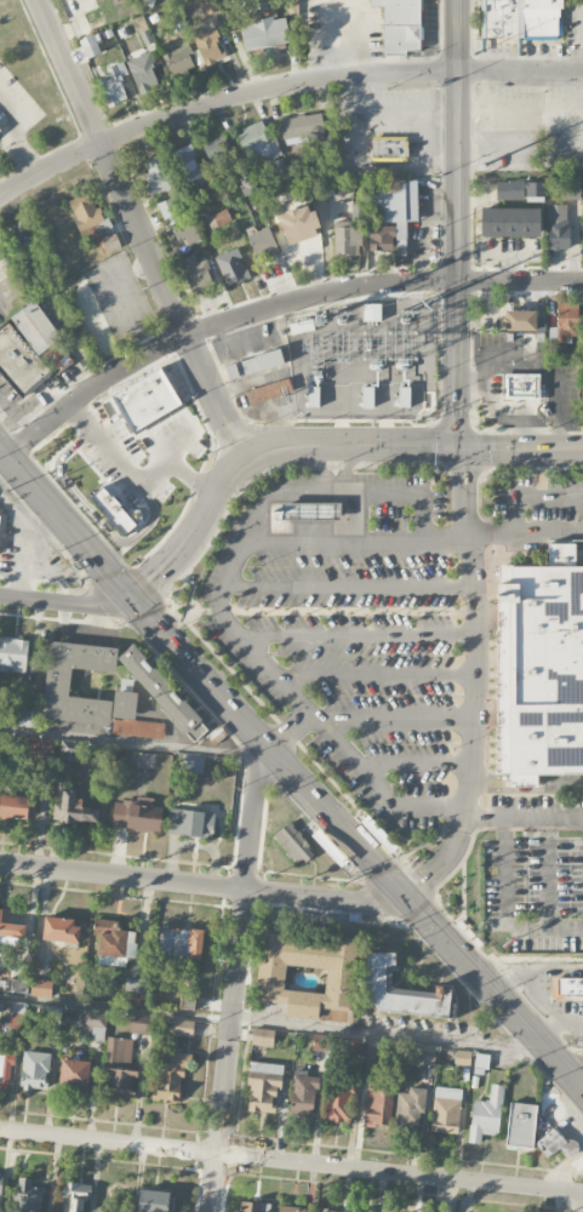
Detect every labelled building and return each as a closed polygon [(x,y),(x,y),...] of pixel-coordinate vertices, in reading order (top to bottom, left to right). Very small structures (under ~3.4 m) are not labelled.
[(251,8),(265,9),(266,0),(251,0),(251,8)] [(383,52),(420,52),(419,0),(370,0),(370,6),(383,6),(383,52)] [(485,37),(562,36),(562,0),(485,0),(485,37)] [(290,42),(285,15),(240,25),(245,52),(290,42)] [(190,31),(206,66),(227,57),(213,28),(202,33),(200,27),(190,31)] [(87,59),(101,53),(94,34),(80,40),(87,59)] [(161,51),(172,76),(196,66),(186,41),(161,51)] [(161,84),(148,52),(126,61),(139,93),(161,84)] [(108,107),(128,99),(120,78),(128,75),(123,62),(106,69),(108,76),(98,79),(108,107)] [(325,141),(322,114),(281,118),(284,145),(325,141)] [(267,142),(262,124),(236,131),(244,155),(252,152),(255,161),(280,153),(276,139),(267,142)] [(236,163),(225,135),(203,144),(214,172),(236,163)] [(371,136),(371,161),(407,161),(407,136),(371,136)] [(206,186),(191,145),(171,152),(186,193),(206,186)] [(141,163),(152,195),(174,187),(163,156),(141,163)] [(416,180),(374,182),(376,223),(395,222),(397,256),(406,255),(405,222),(418,221),(416,180)] [(496,200),(543,199),(543,180),(496,181),(496,200)] [(552,202),(578,200),(578,181),(551,182),(552,202)] [(69,201),(82,230),(104,221),(102,217),(104,216),(101,207),(96,210),(92,200),(95,199),(91,191),(69,201)] [(158,204),(167,226),(182,220),(172,198),(158,204)] [(320,235),(312,205),(278,215),(287,245),(320,235)] [(568,250),(569,205),(547,205),(546,250),(568,250)] [(540,237),(540,209),(481,208),(481,237),(540,237)] [(207,217),(212,229),(231,221),(226,209),(207,217)] [(183,248),(201,240),(192,220),(174,228),(183,248)] [(334,222),(334,255),(361,255),(360,221),(334,222)] [(395,226),(371,226),(371,251),(394,252),(395,226)] [(247,236),(258,262),(278,253),(267,227),(247,236)] [(101,239),(107,253),(121,247),(115,233),(101,239)] [(216,256),(226,286),(248,279),(238,248),(216,256)] [(198,263),(194,255),(179,261),(193,298),(217,289),(205,260),(198,263)] [(65,285),(97,354),(116,345),(85,275),(65,285)] [(12,318),(39,355),(41,353),(57,375),(73,362),(58,342),(61,339),(34,302),(12,318)] [(556,342),(569,342),(569,334),(578,334),(578,303),(556,303),(556,342)] [(381,321),(362,321),(362,304),(381,304),(381,321)] [(504,310),(503,331),(536,332),(536,311),(504,310)] [(293,336),(291,324),(316,319),(319,330),(293,336)] [(0,326),(0,373),(23,399),(52,373),(6,321),(0,326)] [(285,365),(281,350),(225,365),(229,380),(285,365)] [(182,406),(161,368),(112,396),(133,433),(182,406)] [(381,373),(400,373),(400,410),(381,411),(381,373)] [(502,375),(502,401),(538,401),(538,373),(502,375)] [(333,379),(344,379),(344,396),(333,396),(333,379)] [(246,390),(249,404),(281,398),(278,384),(246,390)] [(90,497),(124,536),(136,525),(102,486),(90,497)] [(282,520),(284,503),(342,503),(341,520),(282,520)] [(274,521),(274,513),(288,513),(288,521),(274,521)] [(582,774),(582,567),(576,567),(576,544),(549,544),(549,567),(510,567),(510,595),(499,595),(499,614),(501,713),(501,774),(582,774)] [(26,672),(28,639),(0,638),(0,671),(26,672)] [(42,720),(112,726),(110,734),(162,739),(164,724),(135,721),(137,692),(115,691),(114,702),(69,698),(72,669),(115,673),(118,648),(50,642),(42,720)] [(208,730),(136,644),(119,658),(192,743),(208,730)] [(40,711),(18,710),(17,727),(39,728),(40,711)] [(54,755),(55,739),(24,738),(23,754),(54,755)] [(182,773),(203,774),(204,755),(182,755),(182,773)] [(98,823),(99,808),(82,808),(83,794),(56,793),(55,821),(98,823)] [(34,819),(36,798),(0,795),(0,798),(0,816),(34,819)] [(114,802),(111,828),(160,833),(163,807),(152,806),(153,798),(139,797),(138,804),(114,802)] [(170,808),(166,833),(212,839),(216,813),(170,808)] [(290,823),(274,837),(288,854),(287,856),(290,859),(292,857),(297,863),(304,857),(308,859),(313,856),(307,848),(310,846),(290,823)] [(0,909),(0,940),(25,941),(26,924),(10,924),(11,910),(0,909)] [(77,942),(78,919),(43,917),(43,941),(77,942)] [(97,965),(125,968),(126,957),(134,958),(137,932),(119,931),(120,921),(95,919),(93,935),(100,936),(97,965)] [(203,931),(156,928),(154,967),(201,970),(203,931)] [(286,1005),(285,1016),(318,1019),(319,1007),(350,1011),(351,995),(359,939),(291,931),(263,928),(255,1001),(286,1005)] [(393,955),(368,954),(368,997),(379,1010),(439,1016),(439,1013),(448,1014),(451,991),(442,990),(444,987),(438,987),(436,993),(396,989),(393,985),(393,955)] [(124,1006),(146,1007),(147,979),(125,978),(124,1006)] [(555,978),(555,1000),(582,1000),(582,978),(555,978)] [(53,982),(33,979),(31,995),(51,998),(53,982)] [(10,994),(26,992),(25,981),(8,983),(10,994)] [(180,1008),(194,1008),(195,996),(180,995),(180,1008)] [(23,1034),(25,1014),(10,1013),(8,1033),(23,1034)] [(91,1040),(105,1041),(106,1013),(86,1013),(85,1028),(92,1028),(91,1040)] [(193,1036),(193,1021),(173,1020),(172,1035),(193,1036)] [(133,1023),(133,1034),(156,1035),(156,1024),(133,1023)] [(275,1031),(253,1029),(252,1047),(274,1050),(275,1031)] [(314,1036),(327,1037),(325,1052),(311,1050),(314,1036)] [(104,1097),(132,1099),(135,1039),(107,1038),(104,1097)] [(356,1040),(366,1041),(364,1058),(355,1057),(356,1040)] [(377,1041),(367,1041),(366,1060),(376,1062),(377,1041)] [(436,1050),(412,1047),(411,1065),(421,1067),(428,1065),(435,1065),(436,1050)] [(471,1052),(457,1051),(456,1064),(470,1065),(471,1052)] [(48,1090),(49,1053),(22,1052),(21,1089),(48,1090)] [(0,1053),(0,1083),(11,1083),(13,1054),(0,1053)] [(490,1056),(475,1054),(474,1075),(484,1075),(485,1069),(488,1070),(490,1056)] [(60,1086),(74,1086),(74,1087),(89,1087),(90,1061),(61,1060),(60,1086)] [(284,1065),(250,1062),(246,1085),(251,1085),(247,1113),(278,1116),(284,1065)] [(320,1077),(293,1075),(290,1115),(311,1117),(315,1090),(319,1090),(320,1077)] [(355,1085),(328,1082),(326,1121),(333,1121),(333,1124),(344,1124),(344,1119),(351,1119),(355,1085)] [(504,1086),(491,1085),(490,1100),(485,1099),(485,1102),(474,1100),(469,1143),(480,1144),(481,1133),(498,1136),(504,1086)] [(463,1090),(436,1086),(430,1132),(457,1134),(463,1090)] [(428,1090),(411,1087),(410,1093),(398,1092),(395,1120),(419,1122),(419,1115),(424,1116),(428,1090)] [(367,1088),(394,1091),(390,1126),(387,1126),(385,1128),(375,1127),(375,1130),(367,1128),(367,1127),(364,1127),(367,1088)] [(510,1103),(507,1148),(532,1150),(537,1105),(510,1103)] [(553,1128),(536,1144),(547,1157),(560,1149),(566,1157),(567,1157),(570,1157),(572,1157),(573,1157),(576,1156),(577,1154),(577,1153),(578,1150),(577,1149),(577,1147),(577,1144),(576,1142),(575,1142),(573,1140),(571,1140),(570,1140),(568,1140),(567,1140),(566,1142),(553,1128)] [(43,1188),(31,1186),(31,1178),(17,1177),(14,1211),(41,1211),(43,1188)] [(77,1203),(89,1203),(90,1184),(63,1183),(61,1211),(77,1211),(77,1203)] [(171,1193),(140,1189),(138,1211),(169,1211),(171,1193)] [(253,1199),(253,1204),(242,1202),(241,1211),(271,1211),(272,1204),(261,1202),(261,1200),(253,1199)]
